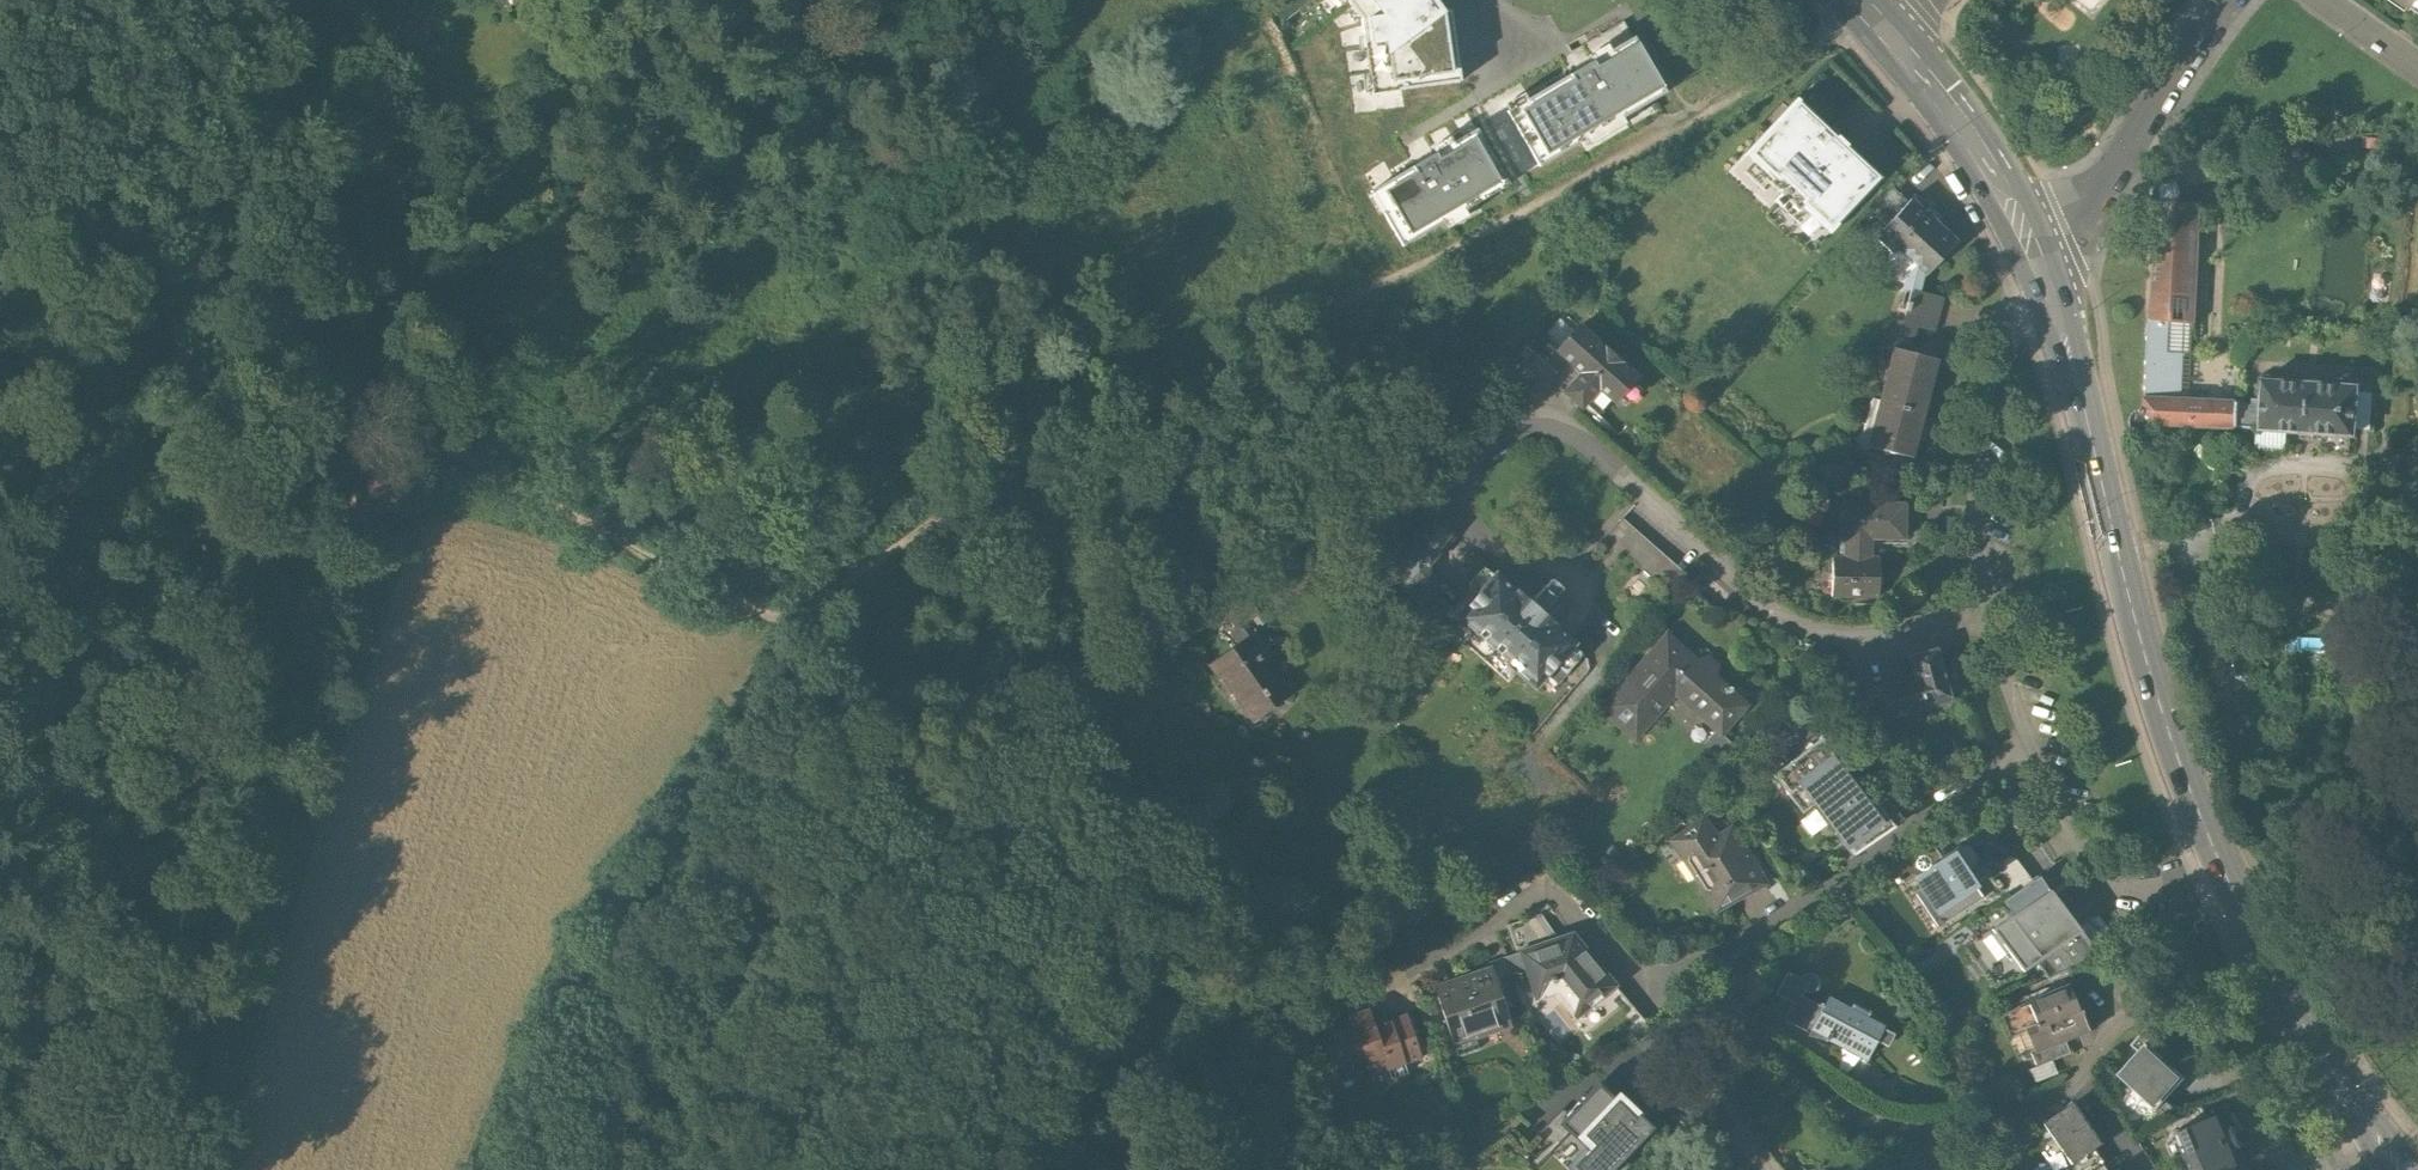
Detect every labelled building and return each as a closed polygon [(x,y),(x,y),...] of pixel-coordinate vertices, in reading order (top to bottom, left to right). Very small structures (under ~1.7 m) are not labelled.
[(1372,32),(1380,91),(1457,81),(1447,8),(1442,0),(1349,0),(1372,32)] [(2093,16),(2105,0),(2073,0),(2093,16)] [(2417,16),(2417,0),(2395,0),(2417,16)] [(1626,25),(1507,94),(1547,161),(1666,92),(1626,25)] [(1883,178),(1797,98),(1745,153),(1769,176),(1759,186),(1797,222),(1807,212),(1823,227),(1831,234),(1883,178)] [(1480,115),(1370,178),(1407,243),(1517,180),(1480,115)] [(2151,187),(2150,194),(2150,198),(2154,204),(2149,320),(2186,323),(2193,323),(2199,204),(2180,203),(2179,193),(2178,189),(2176,185),(2173,182),(2168,180),(2163,179),(2158,181),(2154,183),(2151,187)] [(1894,188),(1869,215),(1884,230),(1909,203),(1894,188)] [(1884,230),(1877,237),(1894,253),(1898,248),(1918,266),(1925,272),(1928,275),(1958,242),(1912,200),(1909,203),(1884,230)] [(1807,212),(1797,222),(1813,237),(1823,227),(1807,212)] [(1912,272),(1918,266),(1898,248),(1894,253),(1888,258),(1907,275),(1911,271),(1912,272)] [(1913,290),(1920,292),(1925,272),(1918,266),(1912,272),(1908,289),(1913,290)] [(1913,290),(1904,325),(1917,328),(1934,332),(1942,298),(1920,292),(1913,290)] [(2183,401),(2186,323),(2149,320),(2146,400),(2183,401)] [(1910,354),(1917,328),(1904,325),(1896,323),(1889,348),(1895,350),(1910,354)] [(1637,377),(1579,325),(1556,351),(1582,373),(1565,392),(1595,419),(1612,400),(1615,402),(1637,377)] [(1895,350),(1882,402),(1924,413),(1937,360),(1910,354),(1895,350)] [(2263,430),(2306,433),(2308,383),(2266,380),(2263,430)] [(2359,387),(2308,383),(2306,433),(2355,437),(2359,387)] [(1920,426),(1924,413),(1882,402),(1874,400),(1867,424),(1875,427),(1870,447),(1912,458),(1917,438),(1925,440),(1927,428),(1920,426)] [(2154,426),(2154,423),(2228,428),(2237,428),(2238,403),(2183,401),(2146,400),(2145,411),(2141,410),(2136,412),(2132,416),(2130,420),(2130,424),(2131,428),(2133,431),(2135,433),(2138,434),(2142,435),(2146,434),(2149,432),(2152,429),(2154,426)] [(1846,539),(1846,558),(1872,558),(1872,539),(1905,539),(1905,505),(1842,505),(1842,539),(1846,539)] [(1452,538),(1429,518),(1407,544),(1389,545),(1390,559),(1408,558),(1410,583),(1429,582),(1428,566),(1452,538)] [(1622,518),(1604,541),(1667,596),(1687,575),(1622,518)] [(1881,558),(1872,558),(1846,558),(1834,558),(1834,597),(1880,597),(1881,558)] [(1549,583),(1530,604),(1488,569),(1483,570),(1469,583),(1470,588),(1477,596),(1458,618),(1461,621),(1451,632),(1506,681),(1516,671),(1534,686),(1545,673),(1557,684),(1581,659),(1568,647),(1572,642),(1542,615),(1561,594),(1549,583)] [(1667,634),(1600,709),(1636,739),(1675,696),(1719,736),(1745,706),(1667,634)] [(1247,637),(1211,662),(1254,722),(1290,697),(1247,637)] [(1951,705),(1936,648),(1909,656),(1915,680),(1870,692),(1879,724),(1951,705)] [(1865,800),(1832,755),(1801,777),(1846,839),(1830,851),(1840,865),(1904,819),(1882,788),(1865,800)] [(1708,815),(1673,840),(1723,910),(1771,882),(1736,826),(1721,835),(1708,815)] [(1896,870),(1908,887),(1916,882),(1916,881),(1943,862),(1942,859),(1932,844),(1896,870)] [(1959,849),(1952,853),(1984,898),(1988,904),(2004,893),(1995,880),(2019,863),(2016,859),(2009,859),(1995,868),(1976,859),(1968,847),(1959,849)] [(1943,862),(1916,881),(1916,882),(1945,923),(1984,898),(1952,853),(1952,852),(1942,859),(1943,862)] [(2004,893),(2008,899),(2033,881),(2019,863),(1995,880),(2004,893)] [(2051,891),(2041,877),(2005,902),(2015,916),(2051,891)] [(2051,890),(2051,891),(2015,916),(1994,930),(1996,933),(2012,954),(2026,973),(2038,964),(2050,980),(2102,957),(2051,890)] [(1525,917),(1535,941),(1569,929),(1554,907),(1525,917)] [(1569,929),(1535,941),(1552,990),(1572,982),(1592,1006),(1628,976),(1630,974),(1587,922),(1569,929)] [(2012,954),(1996,933),(1984,941),(2000,962),(2012,954)] [(1519,951),(1505,956),(1514,980),(1528,975),(1519,951)] [(1505,956),(1448,977),(1470,1035),(1526,1015),(1514,980),(1505,956)] [(1805,975),(1802,980),(1811,985),(1807,992),(1816,994),(1820,992),(1821,988),(1821,983),(1821,978),(1816,974),(1811,973),(1805,975)] [(1815,1036),(1817,1032),(1828,1010),(1805,997),(1807,992),(1811,985),(1802,980),(1790,974),(1780,994),(1799,1004),(1790,1023),(1815,1036)] [(1664,1016),(1628,976),(1592,1006),(1622,1044),(1664,1016)] [(2069,988),(2002,1015),(2011,1038),(2029,1031),(2038,1051),(2040,1051),(2066,1039),(2088,1031),(2069,988)] [(1380,999),(1333,1016),(1348,1059),(1381,1047),(1388,1066),(1437,1048),(1421,1004),(1387,1016),(1380,999)] [(1887,1028),(1833,1000),(1828,1010),(1817,1032),(1871,1059),(1880,1042),(1893,1049),(1899,1037),(1886,1031),(1887,1028)] [(2066,1039),(2040,1051),(2046,1065),(2055,1061),(2073,1054),(2066,1039)] [(2184,1078),(2147,1044),(2117,1076),(2154,1111),(2184,1078)] [(2061,1074),(2055,1061),(2046,1065),(2034,1070),(2040,1084),(2061,1074)] [(1603,1079),(1570,1115),(1560,1125),(1569,1133),(1591,1153),(1577,1167),(1580,1169),(1616,1169),(1656,1129),(1630,1104),(1632,1102),(1610,1080),(1607,1083),(1603,1079)] [(2045,1125),(2073,1165),(2103,1145),(2074,1105),(2045,1125)] [(1560,1125),(1570,1115),(1564,1109),(1543,1132),(1558,1145),(1569,1133),(1560,1125)] [(2175,1133),(2185,1158),(2235,1138),(2225,1113),(2175,1133)] [(2235,1138),(2185,1158),(2190,1169),(2227,1169),(2246,1162),(2235,1138)]
